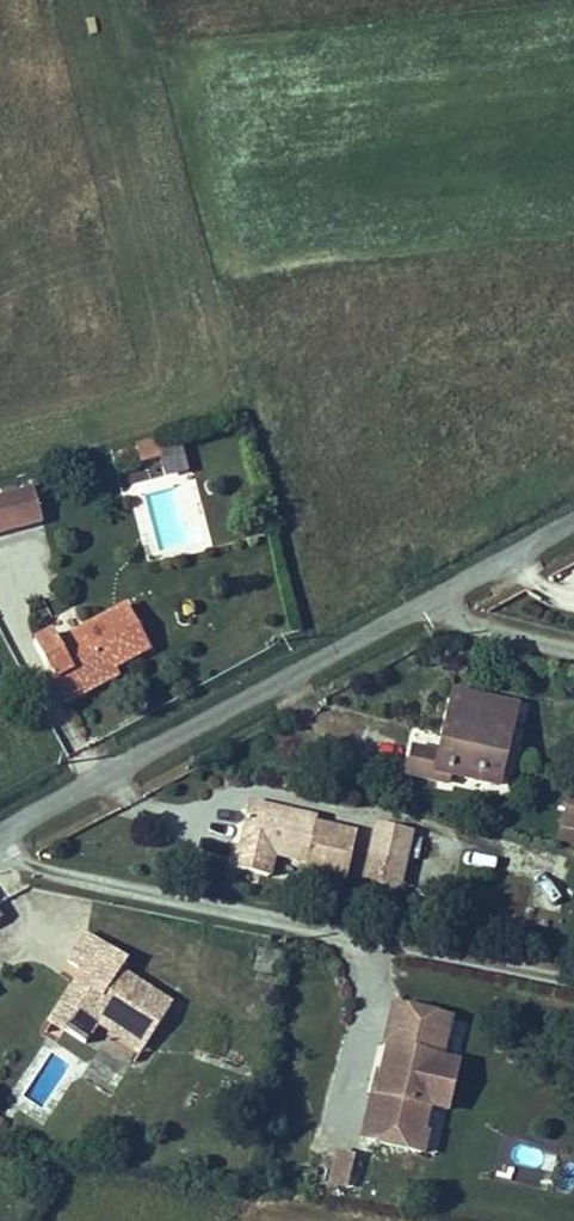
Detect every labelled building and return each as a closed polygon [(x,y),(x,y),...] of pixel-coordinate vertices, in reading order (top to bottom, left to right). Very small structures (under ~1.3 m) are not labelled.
[(180,442),(137,446),(140,475),(182,470),(180,442)] [(32,498),(0,506),(0,542),(41,532),(32,498)] [(39,658),(73,717),(125,687),(120,679),(155,659),(131,616),(63,655),(59,646),(39,658)] [(522,710),(465,697),(451,762),(424,756),(417,783),(453,790),(455,780),(503,790),(522,710)] [(284,869),(282,877),(323,886),(333,839),(292,830),(293,824),(225,810),(212,872),(248,880),(252,862),(284,869)] [(384,864),(391,829),(355,821),(348,856),(384,864)] [(384,864),(348,856),(344,876),(380,884),(384,864)] [(39,1027),(60,1042),(83,1009),(135,1047),(160,1008),(109,972),(116,963),(76,937),(55,969),(71,979),(39,1027)] [(368,1122),(395,1011),(340,997),(330,1035),(334,1036),(327,1066),(331,1066),(326,1084),(319,1082),(307,1130),(362,1143),(366,1144),(371,1123),(368,1122)] [(83,1009),(60,1042),(71,1052),(88,1026),(120,1050),(130,1059),(135,1047),(83,1009)] [(391,1103),(402,1057),(385,1052),(374,1099),(391,1103)] [(326,1084),(331,1066),(327,1066),(323,1065),(319,1082),(326,1084)] [(345,1189),(353,1154),(331,1149),(323,1184),(345,1189)]
